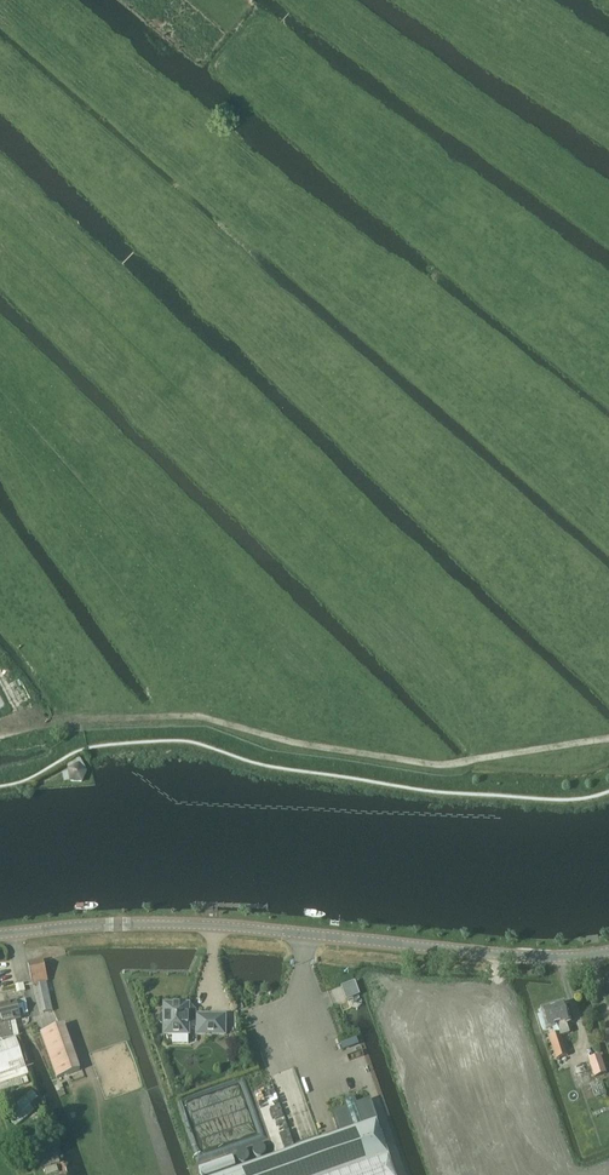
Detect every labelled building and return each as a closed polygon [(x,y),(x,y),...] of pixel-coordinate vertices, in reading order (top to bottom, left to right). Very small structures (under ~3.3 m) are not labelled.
[(88,771),(80,758),(69,765),(71,781),(82,781),(88,771)] [(33,985),(37,984),(47,982),(48,982),(43,960),(28,963),(33,985)] [(47,982),(37,984),(42,1013),(53,1011),(47,982)] [(347,999),(358,994),(354,983),(343,987),(347,999)] [(18,1008),(16,1002),(0,1006),(0,1037),(1,1040),(13,1037),(9,1023),(20,1020),(18,1008)] [(182,1004),(182,1002),(172,1002),(172,1004),(164,1004),(164,1015),(160,1015),(160,1024),(164,1024),(164,1034),(189,1035),(189,1026),(197,1026),(197,1035),(225,1035),(225,1015),(197,1015),(197,1017),(189,1009),(189,1004),(182,1004)] [(569,1033),(566,1023),(568,1023),(562,1005),(543,1011),(548,1029),(558,1026),(559,1032),(561,1036),(569,1033)] [(80,1070),(64,1024),(41,1032),(57,1078),(80,1070)] [(568,1056),(561,1036),(559,1032),(549,1036),(556,1059),(568,1056)] [(27,1075),(25,1068),(25,1067),(15,1037),(0,1043),(0,1085),(27,1075)] [(594,1078),(606,1073),(601,1056),(588,1060),(594,1078)] [(222,1174),(396,1174),(370,1101),(355,1106),(354,1101),(352,1100),(347,1102),(346,1104),(347,1109),(333,1114),(340,1134),(222,1174)]
